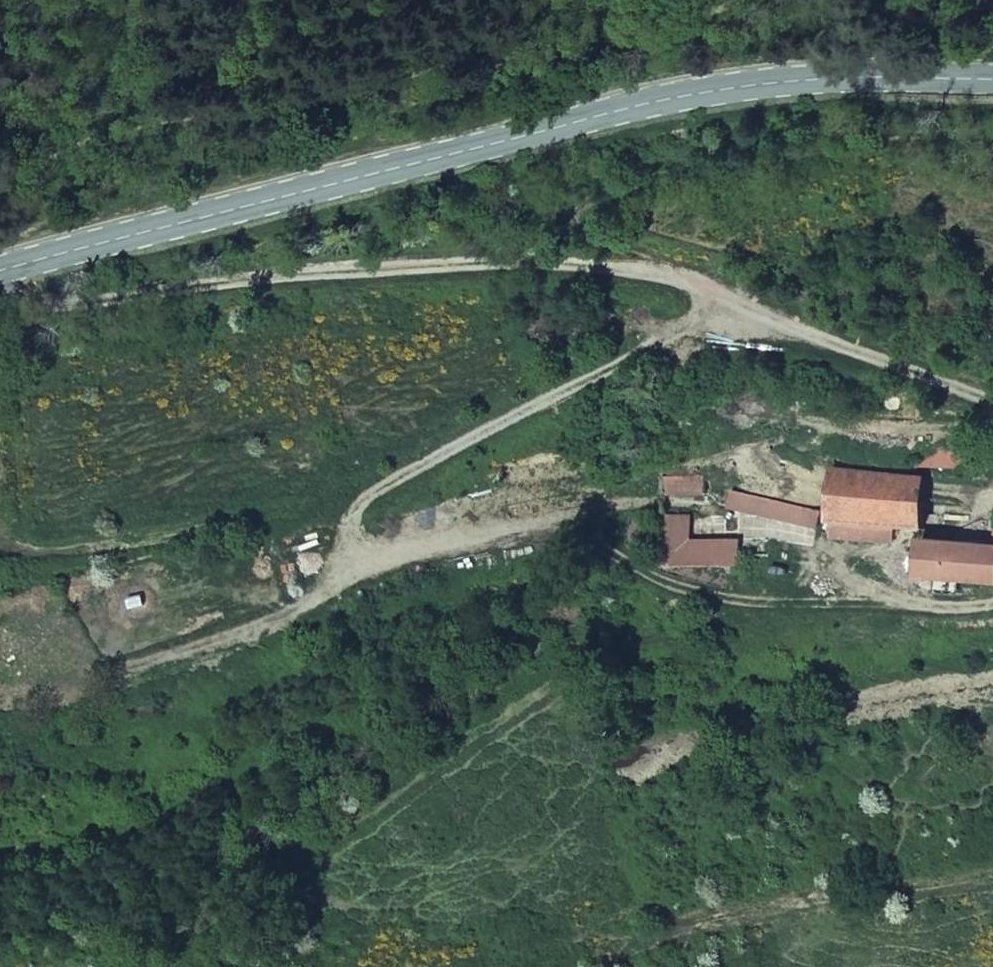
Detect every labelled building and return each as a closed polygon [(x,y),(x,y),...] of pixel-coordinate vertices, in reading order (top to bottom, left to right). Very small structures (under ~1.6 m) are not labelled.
[(919,449),(919,468),(961,468),(960,448),(919,449)] [(829,520),(918,527),(922,476),(833,470),(829,520)] [(703,480),(659,480),(659,498),(703,498),(703,480)] [(812,528),(816,511),(731,491),(727,508),(812,528)] [(685,539),(684,511),(663,512),(665,563),(742,565),(742,545),(690,543),(685,539)] [(992,581),(992,546),(922,541),(919,575),(992,581)]
